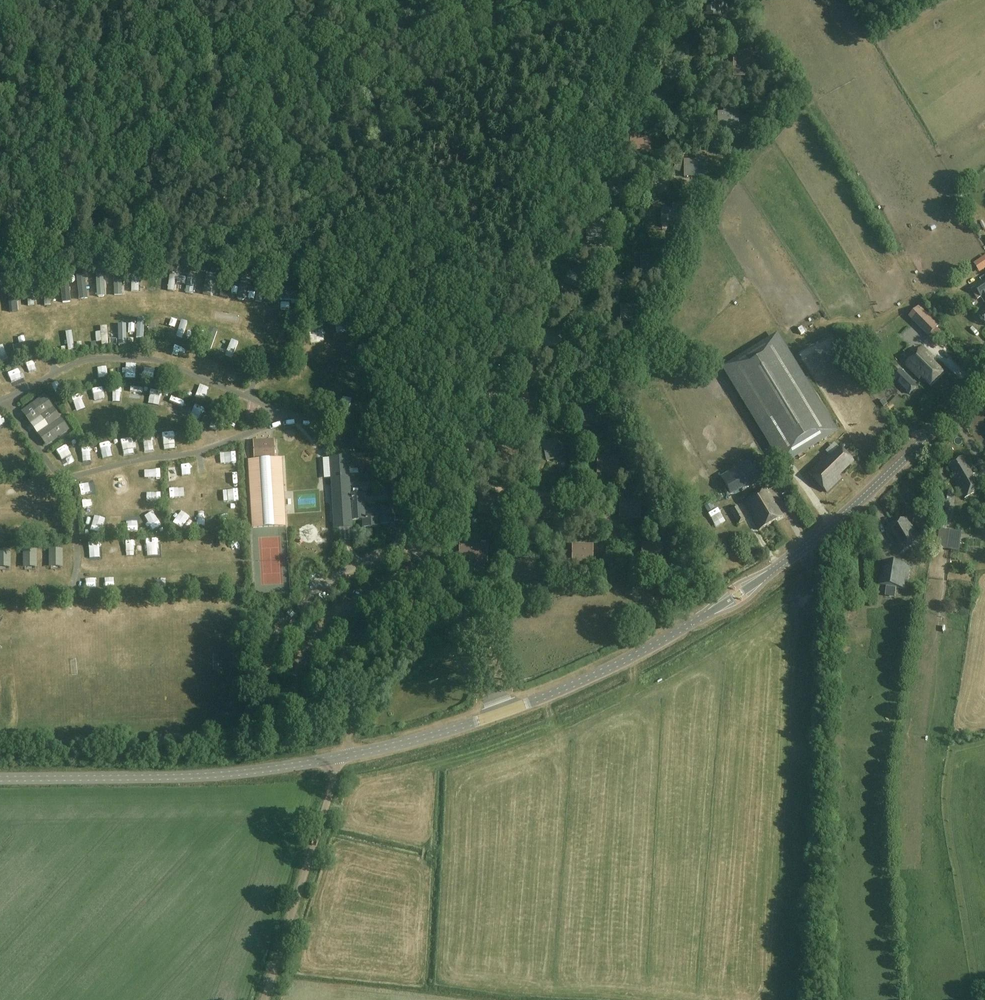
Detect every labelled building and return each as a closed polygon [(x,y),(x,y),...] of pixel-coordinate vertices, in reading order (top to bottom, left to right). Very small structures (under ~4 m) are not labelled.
[(707,2),(705,2),(704,16),(726,16),(726,3),(717,3),(717,0),(707,0),(707,2)] [(738,128),(738,107),(724,107),(724,114),(719,114),(719,128),(738,128)] [(651,149),(650,135),(631,135),(631,150),(651,149)] [(705,175),(705,161),(685,161),(685,176),(705,175)] [(682,210),(662,210),(662,224),(682,225),(682,210)] [(99,276),(101,296),(108,296),(107,275),(99,276)] [(89,299),(88,276),(80,276),(82,300),(89,299)] [(134,276),(134,292),(142,292),(142,276),(134,276)] [(197,293),(199,276),(191,276),(189,292),(197,293)] [(116,278),(117,296),(126,295),(126,278),(116,278)] [(179,292),(181,280),(172,278),(170,291),(179,292)] [(251,299),(251,281),(243,281),(242,299),(251,299)] [(972,290),(978,300),(982,298),(984,303),(984,281),(972,290)] [(264,303),(267,286),(262,285),(258,302),(264,303)] [(35,288),(28,289),(31,307),(38,305),(35,288)] [(641,321),(641,307),(621,307),(621,321),(641,321)] [(140,319),(140,331),(148,331),(148,319),(140,319)] [(933,319),(923,330),(929,336),(940,326),(933,319)] [(178,338),(185,340),(190,323),(184,321),(178,338)] [(111,345),(110,326),(103,327),(104,345),(111,345)] [(313,345),(328,344),(327,330),(312,331),(313,345)] [(66,332),(67,350),(76,350),(75,332),(66,332)] [(219,351),(222,334),(216,333),(213,351),(219,351)] [(835,428),(778,335),(723,368),(780,461),(835,428)] [(227,357),(234,360),(241,343),(234,340),(227,357)] [(364,344),(367,353),(376,350),(373,341),(364,344)] [(3,362),(10,360),(5,346),(0,347),(0,353),(3,362)] [(932,357),(923,348),(906,365),(920,379),(922,376),(931,385),(943,373),(933,362),(932,357)] [(37,357),(28,360),(31,370),(41,367),(37,357)] [(219,372),(223,361),(212,358),(209,368),(219,372)] [(17,382),(23,372),(15,367),(9,378),(17,382)] [(140,378),(140,367),(125,368),(126,379),(140,378)] [(115,379),(116,368),(106,368),(106,379),(115,379)] [(903,375),(897,381),(910,393),(916,387),(903,375)] [(197,399),(207,401),(210,391),(200,389),(197,399)] [(895,389),(887,395),(896,407),(905,401),(895,389)] [(68,430),(44,396),(21,412),(46,446),(68,430)] [(191,414),(202,418),(206,408),(195,404),(191,414)] [(169,446),(181,445),(179,432),(167,433),(169,446)] [(125,454),(134,454),(134,439),(124,440),(125,454)] [(274,459),(273,440),(253,441),(254,460),(249,461),(253,528),(286,526),(282,459),(274,459)] [(545,442),(545,440),(540,441),(541,449),(545,448),(547,460),(565,457),(563,444),(559,445),(558,440),(545,442)] [(105,459),(116,457),(114,444),(102,447),(105,459)] [(16,453),(21,463),(34,456),(29,447),(16,453)] [(65,466),(73,462),(65,448),(58,452),(65,466)] [(853,462),(840,449),(831,458),(829,456),(825,460),(824,459),(809,474),(827,492),(841,478),(838,476),(853,462)] [(350,497),(347,457),(332,458),(336,528),(351,527),(351,519),(364,519),(364,526),(378,526),(378,523),(393,523),(393,514),(389,514),(388,508),(366,509),(365,496),(350,497)] [(618,458),(598,457),(598,472),(618,472),(618,458)] [(973,476),(963,458),(949,466),(955,477),(953,478),(966,498),(984,488),(976,474),(973,476)] [(760,479),(752,466),(724,482),(731,494),(760,479)] [(128,480),(120,482),(122,492),(130,490),(128,480)] [(27,482),(28,496),(39,495),(39,482),(27,482)] [(83,496),(93,493),(91,483),(81,485),(83,496)] [(21,497),(18,488),(11,490),(13,499),(21,497)] [(172,498),(188,497),(188,489),(171,490),(172,498)] [(767,490),(755,496),(771,523),(783,516),(767,490)] [(939,529),(937,529),(935,548),(952,551),(953,545),(961,545),(962,532),(947,530),(951,498),(952,491),(944,490),(943,497),(939,529)] [(771,523),(755,496),(744,503),(752,518),(753,518),(759,530),(771,523)] [(499,498),(480,498),(479,512),(499,513),(499,498)] [(554,502),(535,502),(534,516),(554,516),(554,502)] [(745,520),(737,506),(730,510),(738,524),(745,520)] [(173,519),(189,519),(189,510),(173,511),(173,519)] [(147,519),(155,532),(164,526),(156,514),(147,519)] [(923,542),(908,517),(887,530),(901,554),(923,542)] [(980,554),(983,542),(971,539),(969,551),(980,554)] [(488,546),(460,545),(460,559),(479,560),(479,563),(487,564),(488,546)] [(593,546),(573,546),(573,560),(593,560),(593,546)] [(535,560),(515,560),(515,575),(534,575),(535,560)] [(910,566),(881,562),(877,586),(907,590),(910,566)] [(322,574),(311,581),(316,588),(327,582),(322,574)]
